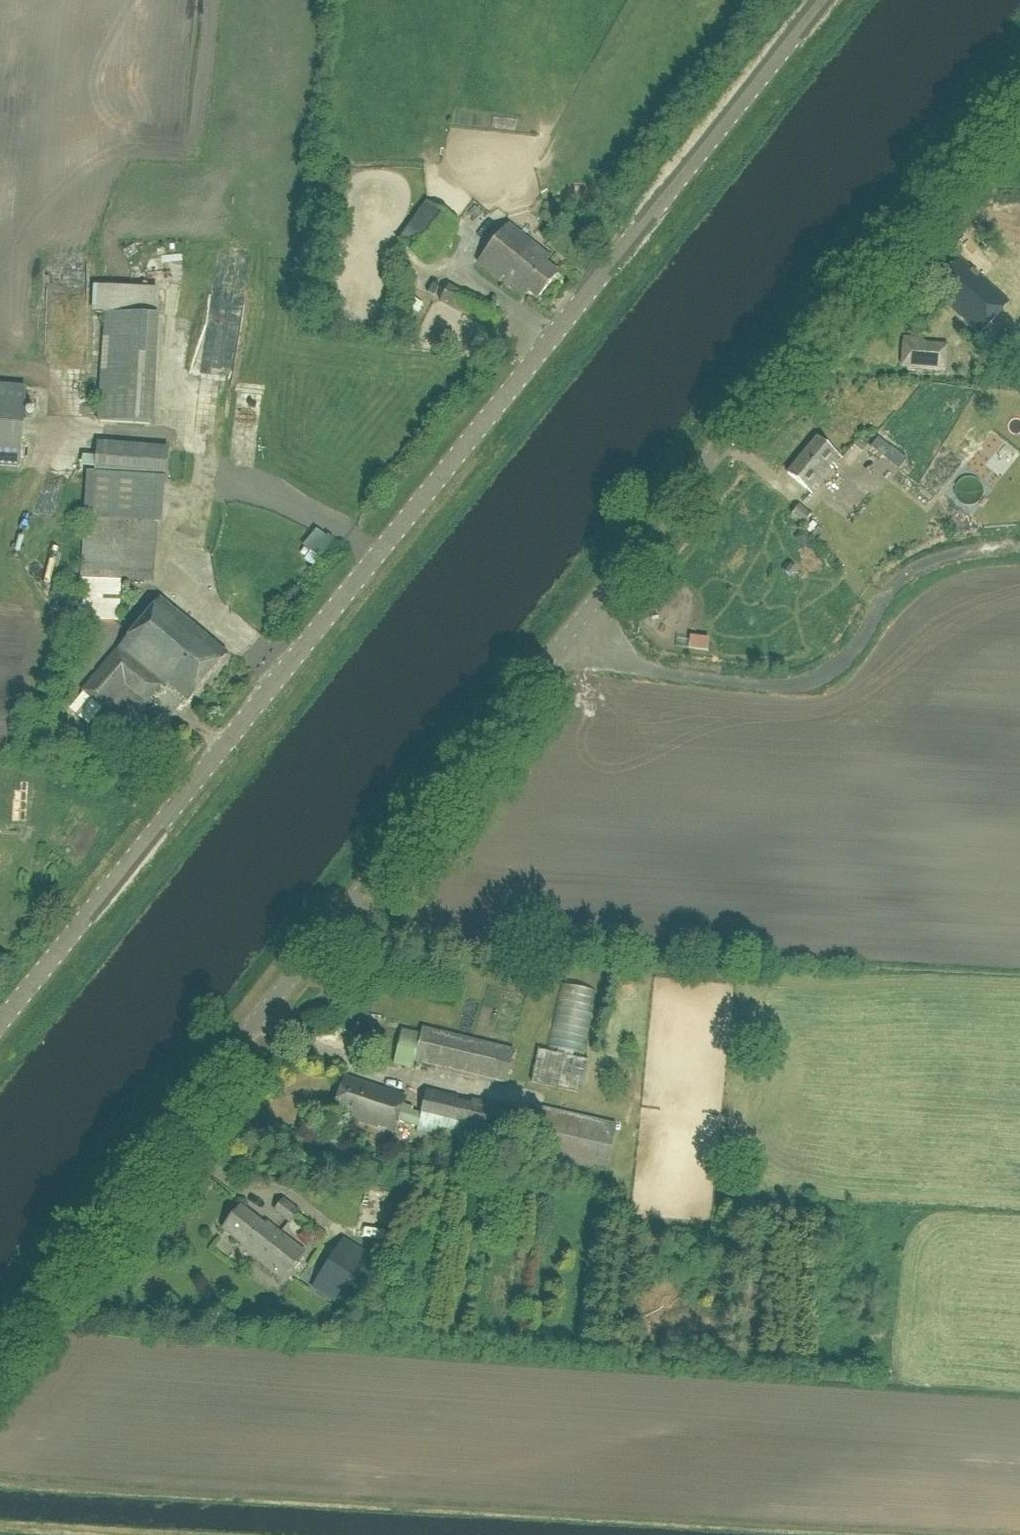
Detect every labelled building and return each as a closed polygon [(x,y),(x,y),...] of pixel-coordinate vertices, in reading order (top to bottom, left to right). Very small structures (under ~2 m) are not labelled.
[(457,225),(428,202),(399,240),(428,263),(457,225)] [(550,258),(508,225),(477,263),(519,296),(524,290),(537,300),(558,275),(545,264),(550,258)] [(958,259),(934,286),(954,303),(949,308),(980,336),(1009,303),(958,259)] [(490,308),(449,286),(439,303),(480,326),(490,308)] [(157,291),(98,287),(96,312),(107,313),(99,422),(147,425),(157,291)] [(0,386),(0,467),(20,468),(26,388),(0,386)] [(841,460),(816,439),(787,474),(812,495),(841,460)] [(877,439),(870,449),(879,456),(887,447),(877,439)] [(169,447),(96,442),(96,445),(84,444),(83,454),(96,455),(94,473),(86,472),(83,520),(86,520),(83,564),(80,600),(69,599),(69,607),(79,608),(78,618),(116,621),(119,582),(150,585),(155,524),(161,525),(164,478),(166,478),(169,447)] [(800,505),(793,514),(805,524),(812,515),(800,505)] [(229,649),(162,594),(86,687),(107,704),(129,678),(151,697),(164,681),(168,684),(172,679),(192,695),(229,649)] [(689,641),(687,650),(706,652),(708,644),(689,641)] [(589,1047),(592,987),(562,985),(558,1045),(589,1047)] [(513,1050),(422,1027),(420,1034),(401,1030),(393,1064),(412,1069),(414,1061),(505,1083),(513,1050)] [(539,1051),(538,1077),(580,1078),(580,1076),(564,1075),(564,1052),(539,1051)] [(405,1098),(345,1078),(335,1108),(353,1114),(351,1119),(393,1133),(405,1098)] [(459,1096),(426,1088),(420,1114),(410,1111),(411,1107),(404,1106),(398,1123),(417,1129),(416,1136),(420,1136),(502,1156),(513,1110),(471,1100),(471,1103),(458,1100),(459,1096)] [(616,1126),(535,1106),(523,1153),(605,1173),(616,1126)] [(299,1212),(282,1200),(273,1211),(290,1224),(299,1212)] [(264,1227),(241,1208),(223,1231),(241,1245),(240,1247),(281,1280),(303,1252),(267,1223),(264,1227)] [(364,1253),(342,1239),(313,1287),(335,1301),(350,1277),(359,1283),(371,1265),(361,1259),(364,1253)]
